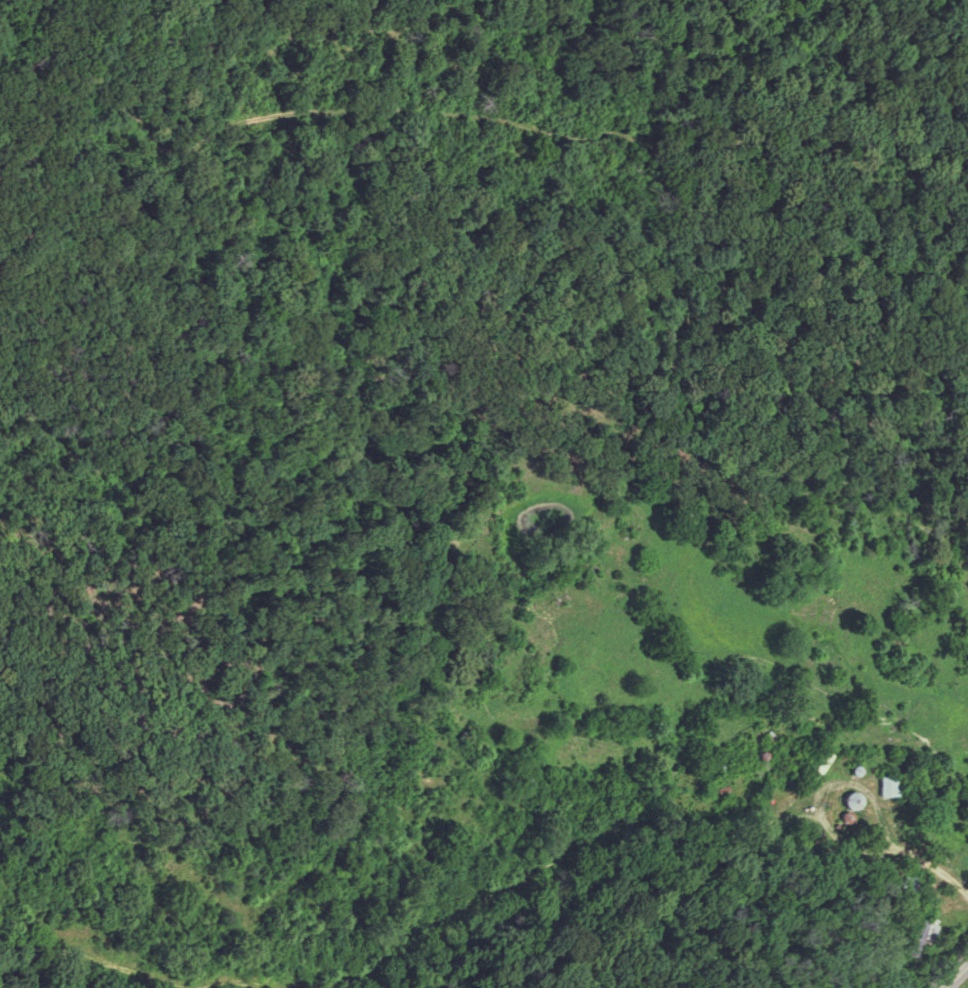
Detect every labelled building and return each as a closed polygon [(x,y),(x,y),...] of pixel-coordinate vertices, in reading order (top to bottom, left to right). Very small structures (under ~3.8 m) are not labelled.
[(897,796),(897,776),(875,776),(875,796),(897,796)] [(849,793),(843,795),(845,808),(851,806),(849,793)] [(903,956),(919,961),(932,924),(915,919),(903,956)]
